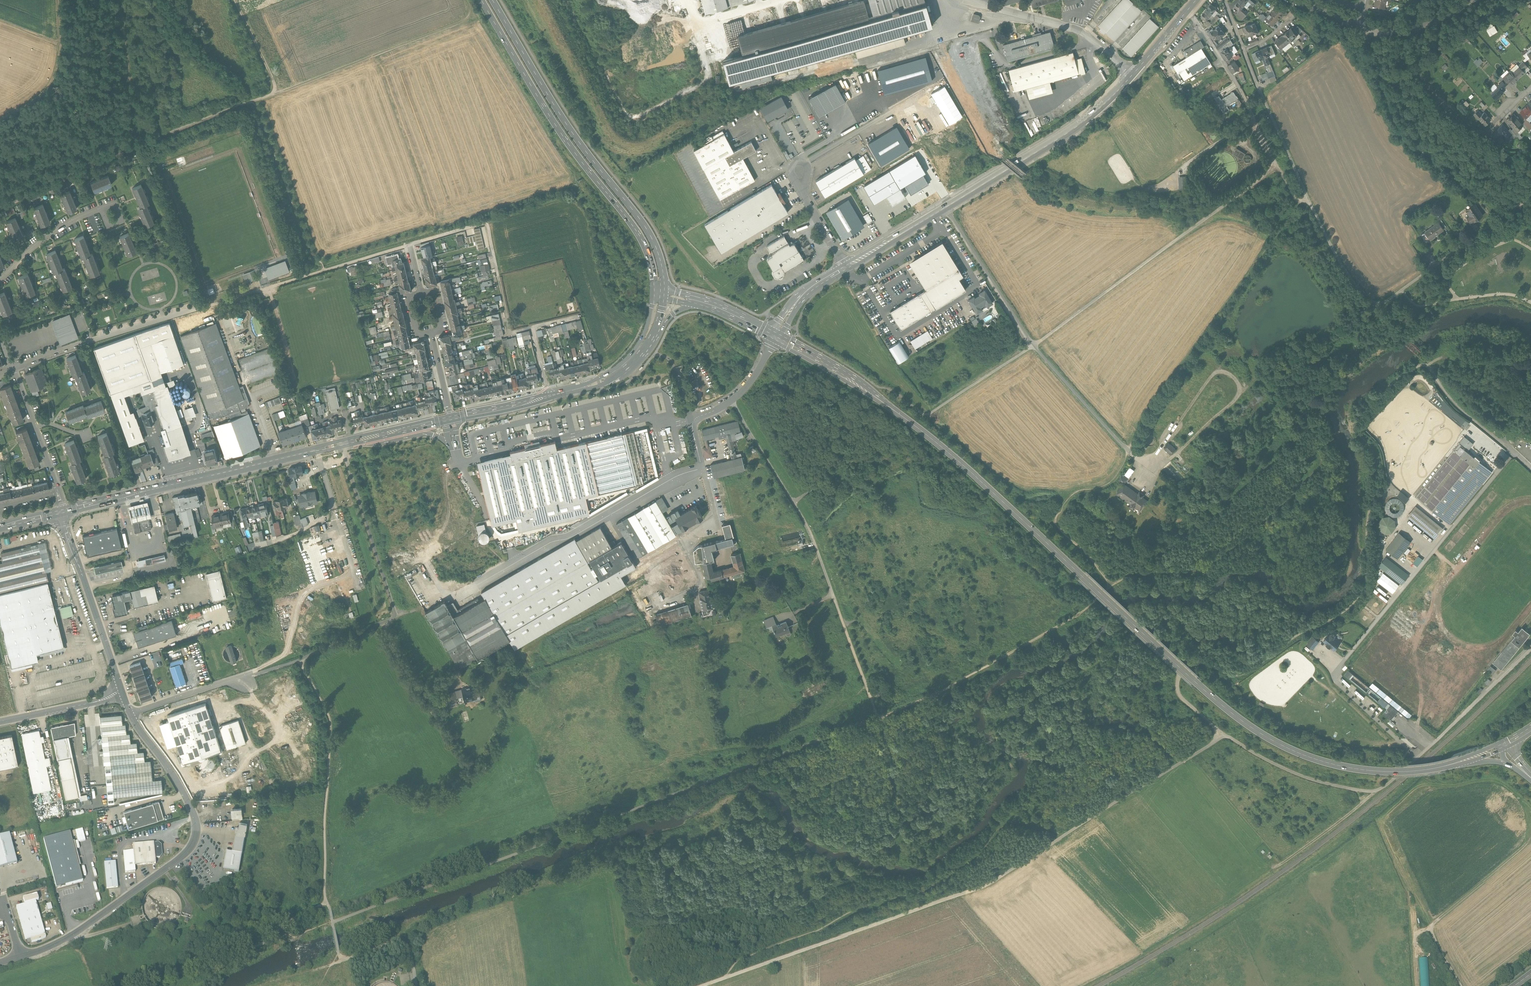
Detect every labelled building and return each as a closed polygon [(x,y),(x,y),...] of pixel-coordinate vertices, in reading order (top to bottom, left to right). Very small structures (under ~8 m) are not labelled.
[(705,12),(748,0),(702,0),(705,12)] [(737,36),(742,56),(729,60),(722,62),(729,84),(740,81),(742,87),(771,79),(769,72),(854,48),(856,58),(905,44),(902,34),(921,29),(931,26),(924,0),(869,0),(869,3),(864,4),(863,0),(737,36)] [(1098,26),(1114,41),(1142,11),(1130,0),(1122,0),(1098,26)] [(1385,0),(1376,0),(1374,6),(1379,7),(1384,8),(1386,0),(1385,0)] [(1240,1),(1235,7),(1240,11),(1236,14),(1242,19),(1247,13),(1245,11),(1245,12),(1241,9),(1244,5),(1240,1)] [(1211,14),(1216,9),(1211,4),(1206,10),(1211,14)] [(1276,8),(1271,13),(1278,19),(1283,14),(1282,12),(1276,8)] [(1206,20),(1211,14),(1206,10),(1201,16),(1206,20)] [(1271,13),(1265,19),(1273,26),(1278,19),(1271,13)] [(973,14),(972,21),(980,23),(982,15),(973,14)] [(1150,18),(1122,48),(1131,56),(1159,27),(1150,18)] [(1254,23),(1249,25),(1252,34),(1258,32),(1254,23)] [(1243,27),(1247,36),(1252,34),(1249,25),(1243,27)] [(1220,37),(1224,34),(1219,26),(1214,30),(1220,37)] [(1494,27),(1487,30),(1490,36),(1497,32),(1494,27)] [(1292,30),(1291,28),(1286,33),(1291,40),(1297,36),(1295,34),(1297,32),(1294,29),(1292,30)] [(1220,37),(1214,30),(1209,34),(1216,43),(1218,41),(1217,40),(1220,37)] [(1051,32),(1003,45),(1008,62),(1055,48),(1051,32)] [(1286,33),(1276,40),(1282,47),(1291,40),(1286,33)] [(1303,40),(1301,38),(1294,43),(1296,46),(1303,40)] [(1201,41),(1183,52),(1186,58),(1201,48),(1204,47),(1201,41)] [(978,84),(1001,139),(1011,135),(995,99),(985,98),(990,96),(987,96),(988,91),(990,97),(993,96),(984,77),(981,78),(981,75),(985,73),(979,73),(979,67),(975,67),(975,60),(968,44),(960,48),(974,82),(973,82),(973,84),(973,85),(968,85),(963,74),(961,73),(973,102),(973,93),(973,92),(973,86),(978,84)] [(1271,46),(1261,50),(1267,64),(1270,63),(1267,58),(1269,57),(1269,56),(1275,54),(1271,46)] [(1186,58),(1173,66),(1183,81),(1211,63),(1201,48),(1186,58)] [(1222,52),(1227,60),(1232,56),(1227,48),(1222,52)] [(1261,50),(1252,54),(1255,62),(1262,59),(1265,65),(1267,64),(1261,50)] [(1073,52),(1008,71),(1015,92),(1026,89),(1030,99),(1053,92),(1050,82),(1051,82),(1052,83),(1054,82),(1054,81),(1081,73),(1081,75),(1085,74),(1081,58),(1075,60),(1073,52)] [(1479,58),(1477,57),(1474,60),(1479,65),(1484,60),(1480,56),(1479,58)] [(925,57),(877,71),(884,94),(932,81),(925,57)] [(1442,70),(1449,64),(1445,60),(1438,67),(1442,70)] [(1232,73),(1239,68),(1234,61),(1228,65),(1232,73)] [(1517,65),(1510,71),(1518,79),(1525,73),(1523,71),(1525,70),(1521,64),(1518,66),(1517,65)] [(1518,79),(1510,71),(1505,75),(1510,81),(1513,84),(1518,79)] [(1501,82),(1499,84),(1503,88),(1510,81),(1505,75),(1502,78),(1500,75),(1497,77),(1501,82)] [(808,98),(819,117),(846,102),(835,83),(808,98)] [(1497,86),(1498,86),(1491,93),(1496,98),(1503,92),(1501,90),(1503,88),(1499,84),(1497,86)] [(1234,92),(1221,100),(1219,96),(1215,99),(1218,104),(1224,113),(1229,110),(1227,106),(1234,102),(1238,101),(1239,102),(1239,101),(1241,103),(1237,97),(1234,92)] [(788,110),(781,98),(761,109),(768,121),(788,110)] [(1215,99),(1209,103),(1212,108),(1218,104),(1215,99)] [(983,122),(988,120),(980,102),(975,104),(983,122)] [(1520,112),(1525,118),(1526,117),(1530,113),(1530,109),(1527,105),(1520,112)] [(1478,107),(1473,111),(1477,116),(1478,115),(1481,112),(1478,107)] [(1490,117),(1484,110),(1481,112),(1478,115),(1484,122),(1490,117)] [(1522,123),(1513,114),(1512,114),(1511,115),(1511,116),(1508,119),(1513,125),(1516,129),(1516,128),(1518,127),(1519,127),(1522,124),(1522,123)] [(1028,126),(1033,136),(1041,132),(1039,128),(1053,120),(1050,115),(1028,126)] [(1502,122),(1491,132),(1496,138),(1503,132),(1506,136),(1511,132),(1507,128),(1502,122)] [(1519,132),(1516,128),(1516,129),(1513,125),(1511,127),(1516,133),(1517,134),(1519,132)] [(1511,127),(1510,126),(1507,128),(1511,132),(1513,135),(1516,133),(1511,127)] [(897,127),(868,144),(880,165),(909,148),(897,127)] [(706,144),(693,151),(720,200),(721,199),(738,189),(755,180),(748,167),(750,166),(748,161),(745,163),(743,159),(756,151),(751,142),(734,152),(722,132),(705,141),(706,144)] [(856,160),(863,173),(871,169),(863,156),(856,160)] [(889,171),(899,188),(905,185),(922,175),(925,173),(915,156),(889,171)] [(854,158),(816,181),(825,196),(863,173),(856,160),(854,158)] [(889,171),(863,187),(873,204),(886,196),(891,205),(905,197),(899,188),(889,171)] [(922,175),(905,185),(910,194),(928,184),(922,175)] [(107,177),(91,184),(94,192),(111,185),(107,177)] [(1186,177),(1180,177),(1181,187),(1179,187),(1179,190),(1187,190),(1186,177)] [(788,212),(771,184),(704,224),(721,252),(788,212)] [(141,185),(132,189),(140,207),(146,205),(149,203),(141,185)] [(738,189),(721,199),(725,204),(741,195),(738,189)] [(69,192),(61,196),(68,212),(76,209),(69,192)] [(861,227),(845,201),(826,212),(842,239),(861,227)] [(1465,210),(1473,222),(1482,216),(1474,204),(1465,210)] [(43,205),(34,209),(41,226),(50,222),(43,205)] [(140,207),(137,208),(145,226),(153,223),(146,205),(140,207)] [(863,215),(867,223),(873,220),(869,212),(863,215)] [(16,219),(7,222),(14,239),(22,235),(16,219)] [(1426,235),(1430,241),(1435,237),(1434,237),(1443,230),(1438,222),(1425,232),(1427,234),(1426,235)] [(480,228),(474,230),(475,235),(466,237),(467,243),(476,241),(478,250),(484,249),(480,228)] [(136,251),(128,234),(120,237),(128,255),(136,251)] [(83,236),(74,239),(81,258),(83,257),(90,255),(83,236)] [(775,278),(778,279),(779,278),(780,279),(782,277),(783,276),(784,275),(785,272),(804,260),(793,243),(767,259),(767,261),(773,271),(772,274),(775,278)] [(943,243),(911,263),(927,288),(890,311),(901,329),(965,289),(958,278),(962,275),(943,243)] [(431,250),(422,253),(423,254),(424,257),(424,258),(430,256),(432,256),(431,253),(435,252),(435,250),(431,250)] [(63,269),(56,251),(47,254),(54,273),(56,272),(63,269)] [(90,255),(83,257),(91,276),(99,272),(92,254),(90,255)] [(386,257),(388,264),(392,263),(393,265),(395,265),(401,263),(400,258),(398,259),(397,254),(386,257)] [(275,266),(265,269),(266,272),(268,276),(269,279),(278,276),(278,275),(280,275),(289,272),(288,269),(286,265),(287,265),(285,262),(277,265),(277,266),(275,267),(275,266)] [(488,264),(480,266),(481,272),(482,272),(489,270),(490,270),(488,264)] [(358,267),(352,268),(352,267),(350,268),(352,276),(358,274),(357,272),(359,271),(358,267)] [(63,269),(56,272),(63,290),(72,287),(65,269),(63,269)] [(257,280),(253,271),(243,275),(246,283),(252,283),(251,282),(257,280)] [(27,274),(19,277),(26,296),(35,293),(27,274)] [(434,276),(426,278),(426,277),(425,278),(427,284),(426,284),(426,285),(426,286),(427,287),(428,287),(429,286),(429,285),(432,285),(437,284),(437,283),(436,277),(435,275),(434,275),(434,276)] [(408,282),(400,284),(399,284),(400,287),(401,291),(401,292),(406,291),(409,290),(410,291),(411,291),(411,290),(412,289),(411,288),(410,288),(409,282),(408,282)] [(968,299),(976,312),(981,309),(980,308),(983,306),(983,307),(984,306),(986,304),(987,306),(992,303),(984,290),(979,293),(980,294),(974,298),(973,296),(968,299)] [(0,294),(0,307),(3,314),(11,311),(4,293),(0,294)] [(456,304),(446,306),(448,316),(457,313),(457,314),(458,313),(457,311),(457,308),(456,304)] [(68,315),(52,321),(61,343),(77,337),(68,315)] [(404,316),(394,319),(395,323),(396,326),(396,328),(397,328),(406,326),(404,316)] [(169,323),(146,331),(161,372),(184,364),(169,323)] [(216,324),(181,337),(211,418),(212,417),(213,420),(214,419),(213,419),(223,416),(240,409),(248,406),(248,407),(249,406),(248,404),(249,403),(243,386),(240,388),(231,364),(216,324)] [(501,324),(493,325),(494,332),(502,330),(501,324)] [(551,328),(547,329),(550,341),(555,340),(553,334),(551,328)] [(910,341),(915,348),(932,338),(927,330),(910,341)] [(161,372),(146,331),(134,334),(153,387),(155,390),(166,386),(161,372)] [(128,446),(144,440),(133,412),(130,413),(124,396),(140,390),(141,393),(151,389),(151,388),(153,387),(134,334),(94,349),(128,446)] [(449,335),(444,336),(441,337),(441,336),(440,336),(439,336),(438,337),(439,338),(439,339),(440,339),(442,345),(442,344),(451,342),(451,343),(451,342),(451,340),(450,336),(449,335)] [(595,358),(590,337),(587,338),(592,355),(593,359),(595,358)] [(899,362),(910,356),(902,339),(890,346),(899,362)] [(422,341),(421,342),(419,342),(413,343),(413,344),(414,344),(415,348),(415,351),(416,351),(424,349),(425,349),(424,343),(424,342),(424,341),(424,340),(423,340),(422,341)] [(370,356),(374,371),(381,369),(380,365),(386,363),(385,359),(380,360),(381,364),(377,366),(375,361),(381,359),(381,358),(389,356),(388,351),(370,356)] [(82,373),(75,355),(66,359),(73,376),(75,376),(81,393),(90,390),(84,372),(82,373)] [(549,363),(545,364),(546,370),(549,370),(550,375),(551,378),(556,376),(553,364),(552,362),(549,363)] [(537,368),(530,369),(531,373),(533,382),(535,382),(535,381),(536,381),(539,381),(538,378),(537,372),(538,372),(537,368)] [(41,369),(25,374),(33,397),(39,395),(36,388),(47,384),(41,369)] [(516,374),(511,375),(511,376),(515,389),(516,389),(519,388),(517,379),(516,374)] [(0,388),(0,389),(6,406),(16,402),(10,385),(8,385),(0,388)] [(166,386),(153,391),(155,396),(154,396),(158,405),(155,406),(163,428),(164,428),(166,432),(182,426),(168,386),(166,386)] [(190,392),(191,391),(190,389),(189,388),(188,387),(186,386),(185,387),(184,388),(183,389),(182,390),(183,392),(184,393),(185,394),(186,395),(188,394),(189,393),(190,392)] [(151,389),(141,393),(147,407),(137,411),(139,415),(142,414),(150,411),(153,410),(152,407),(155,406),(158,405),(154,396),(155,396),(153,391),(155,390),(153,387),(151,388),(151,389)] [(335,387),(326,389),(331,409),(337,408),(340,407),(335,387)] [(437,389),(429,391),(430,395),(432,404),(437,402),(437,400),(436,398),(439,397),(437,389)] [(279,397),(273,399),(275,405),(281,402),(279,397)] [(273,399),(264,402),(267,408),(275,405),(273,399)] [(101,401),(84,408),(83,406),(65,412),(69,421),(86,415),(87,417),(104,410),(101,401)] [(16,402),(6,406),(13,423),(23,420),(16,402)] [(193,419),(192,417),(196,416),(193,406),(183,410),(187,421),(193,419)] [(261,446),(249,413),(248,413),(247,411),(241,413),(240,409),(223,416),(223,417),(229,414),(231,420),(228,421),(214,426),(226,458),(261,446)] [(150,411),(142,414),(142,415),(142,416),(143,420),(144,420),(146,426),(154,423),(150,411)] [(306,414),(300,416),(302,424),(303,426),(310,424),(306,414)] [(738,422),(702,431),(704,441),(706,440),(718,437),(719,439),(726,438),(731,460),(741,457),(740,454),(735,455),(732,441),(743,437),(741,432),(736,434),(735,433),(740,432),(738,422)] [(303,426),(302,424),(296,426),(300,439),(306,437),(306,436),(303,426)] [(182,426),(166,432),(169,444),(163,445),(168,461),(191,454),(182,426)] [(296,426),(291,428),(295,441),(300,439),(296,426)] [(26,428),(16,432),(22,449),(32,446),(26,428)] [(291,428),(285,430),(289,443),(295,441),(291,428)] [(214,436),(212,430),(201,435),(203,439),(214,436)] [(289,443),(285,430),(279,432),(283,445),(289,443)] [(511,455),(478,463),(492,525),(516,520),(519,531),(590,514),(585,497),(646,483),(633,432),(557,449),(555,442),(533,447),(510,453),(511,455)] [(114,452),(106,433),(97,437),(104,455),(102,456),(109,475),(118,471),(112,453),(114,452)] [(203,439),(196,441),(199,448),(195,450),(198,456),(201,455),(205,465),(217,462),(214,447),(206,449),(203,439)] [(710,456),(704,457),(705,459),(709,458),(710,465),(712,465),(710,457),(712,457),(710,447),(708,448),(706,440),(704,441),(706,448),(702,449),(703,451),(708,449),(710,456)] [(81,459),(74,441),(65,444),(71,462),(70,463),(77,482),(86,479),(79,460),(81,459)] [(1176,451),(1168,444),(1163,450),(1170,457),(1176,451)] [(32,446),(22,449),(29,467),(32,466),(37,464),(39,463),(32,446)] [(1415,497),(1449,525),(1492,472),(1481,463),(1481,462),(1475,457),(1474,458),(1462,448),(1458,453),(1454,450),(1415,497)] [(148,454),(137,458),(141,468),(143,467),(152,464),(153,466),(158,464),(155,458),(151,460),(149,454),(148,454)] [(710,465),(713,478),(744,470),(741,457),(731,460),(712,465),(710,465)] [(137,458),(129,461),(134,473),(142,470),(141,468),(137,458)] [(301,465),(295,467),(297,475),(299,475),(299,473),(303,472),(301,465)] [(295,467),(289,468),(290,476),(294,475),(295,476),(297,475),(295,467)] [(1127,480),(1121,476),(1119,482),(1123,485),(1127,480)] [(47,482),(40,484),(42,492),(49,490),(47,482)] [(40,484),(34,485),(36,493),(42,492),(40,484)] [(34,485),(28,487),(30,495),(36,493),(34,485)] [(1138,495),(1124,485),(1117,494),(1132,504),(1130,506),(1131,508),(1133,509),(1135,508),(1136,507),(1141,510),(1147,501),(1142,498),(1143,496),(1143,495),(1141,493),(1139,494),(1138,495)] [(28,487),(22,488),(24,496),(30,495),(28,487)] [(22,488),(16,490),(18,498),(24,496),(22,488)] [(16,490),(10,491),(12,499),(18,498),(16,490)] [(10,491),(4,493),(6,501),(12,499),(10,491)] [(311,492),(302,494),(298,496),(300,507),(305,506),(305,508),(313,506),(313,504),(318,503),(315,491),(311,492)] [(1399,496),(1408,502),(1411,497),(1402,491),(1399,496)] [(196,493),(187,495),(189,504),(190,506),(199,504),(202,504),(201,498),(198,498),(198,497),(197,497),(196,493)] [(187,495),(184,496),(183,494),(172,497),(175,508),(179,506),(180,506),(189,504),(187,495)] [(662,497),(656,501),(663,513),(668,509),(662,497)] [(286,499),(283,499),(280,500),(282,509),(284,508),(288,507),(286,499)] [(1397,517),(1400,516),(1402,514),(1403,511),(1404,508),(1403,505),(1402,503),(1399,501),(1397,499),(1394,499),(1391,500),(1388,502),(1386,504),(1385,507),(1385,510),(1386,513),(1388,515),(1391,517),(1394,517),(1397,517)] [(280,500),(276,501),(273,502),(274,505),(272,505),(273,509),(275,509),(275,510),(282,509),(280,500)] [(656,501),(628,517),(648,552),(676,536),(663,513),(656,501)] [(147,502),(128,506),(132,523),(132,522),(138,521),(148,518),(151,518),(147,502)] [(264,504),(258,505),(260,517),(261,518),(268,516),(268,515),(269,515),(267,507),(265,508),(264,504)] [(258,505),(252,507),(254,518),(260,517),(258,505)] [(696,506),(681,515),(678,509),(666,516),(670,522),(676,519),(678,522),(672,525),(676,532),(680,530),(681,530),(683,529),(684,528),(686,527),(703,517),(696,506)] [(190,507),(184,509),(185,510),(180,511),(178,511),(178,515),(181,514),(184,525),(191,523),(194,523),(190,507)] [(252,507),(246,508),(248,516),(249,518),(252,517),(252,518),(254,518),(252,507)] [(246,508),(240,509),(241,510),(239,511),(240,515),(242,515),(242,517),(248,516),(246,508)] [(1416,508),(1409,516),(1434,538),(1441,530),(1416,508)] [(282,509),(275,510),(276,515),(281,514),(281,518),(284,517),(283,512),(282,509)] [(231,511),(220,514),(222,523),(226,522),(226,523),(230,522),(231,527),(237,525),(231,511)] [(173,512),(165,514),(167,524),(164,525),(165,529),(168,529),(168,530),(177,528),(173,512)] [(220,514),(212,516),(214,525),(214,528),(215,528),(222,526),(222,523),(220,514)] [(296,526),(301,524),(300,520),(299,516),(293,517),(296,526)] [(246,517),(242,518),(243,522),(240,523),(242,528),(244,527),(245,528),(250,526),(249,522),(248,523),(246,517)] [(648,552),(628,517),(616,524),(637,558),(648,552)] [(1389,517),(1382,518),(1378,523),(1379,530),(1385,534),(1391,533),(1392,533),(1395,528),(1394,521),(1389,517)] [(148,518),(138,521),(140,531),(151,529),(148,518)] [(306,518),(300,520),(301,524),(303,528),(308,525),(306,518)] [(138,521),(132,522),(132,523),(134,533),(140,531),(138,521)] [(492,539),(490,530),(487,531),(485,521),(477,522),(481,541),(492,539)] [(725,539),(703,545),(703,546),(698,547),(694,551),(695,563),(704,562),(704,563),(702,563),(706,579),(710,577),(713,573),(711,562),(714,561),(712,551),(737,544),(736,541),(732,542),(731,538),(733,537),(729,524),(722,526),(725,539)] [(621,542),(612,547),(609,543),(600,527),(576,541),(587,562),(589,561),(594,568),(596,572),(598,576),(601,580),(606,576),(632,561),(621,542)] [(116,528),(82,536),(87,556),(121,548),(116,528)] [(180,534),(167,537),(168,543),(181,540),(180,534)] [(1387,549),(1399,559),(1411,544),(1399,534),(1387,549)] [(574,539),(544,557),(568,598),(598,581),(596,577),(594,573),(592,569),(587,562),(576,541),(574,539)] [(0,564),(0,624),(0,625),(2,632),(1,632),(2,632),(4,639),(3,639),(4,639),(5,646),(7,653),(7,654),(9,660),(9,661),(11,667),(10,667),(11,667),(11,668),(11,667),(17,666),(18,666),(24,664),(24,665),(25,664),(31,663),(32,663),(31,662),(37,661),(38,661),(38,660),(36,654),(37,654),(43,652),(50,650),(50,651),(50,650),(56,649),(57,649),(57,648),(61,648),(56,629),(59,628),(58,626),(58,625),(57,619),(56,619),(55,611),(54,611),(53,604),(53,603),(51,597),(51,596),(49,590),(49,589),(47,583),(47,582),(49,582),(38,544),(0,554),(2,563),(0,564)] [(692,587),(701,583),(680,544),(622,574),(628,585),(663,567),(661,563),(675,555),(677,559),(666,565),(670,572),(680,567),(684,574),(679,577),(681,581),(675,584),(667,568),(656,574),(662,585),(668,582),(671,587),(666,590),(669,596),(691,585),(692,587)] [(739,553),(731,556),(734,567),(743,564),(739,553)] [(164,554),(151,557),(152,562),(152,563),(165,560),(164,554)] [(544,557),(515,573),(547,628),(575,611),(568,598),(544,557)] [(145,558),(136,560),(138,566),(147,564),(145,558)] [(1409,576),(1385,558),(1378,567),(1401,585),(1409,576)] [(121,561),(94,568),(95,570),(95,574),(122,567),(122,564),(121,561)] [(734,567),(713,573),(710,577),(711,581),(722,577),(723,581),(728,579),(727,576),(740,572),(745,571),(744,571),(743,564),(734,567)] [(220,571),(206,574),(212,601),(226,598),(220,571)] [(515,573),(481,593),(485,598),(510,641),(524,632),(528,639),(547,628),(515,573)] [(606,576),(601,580),(598,576),(596,577),(598,581),(601,586),(608,582),(607,580),(608,580),(606,576)] [(621,576),(608,583),(608,582),(601,586),(606,595),(607,596),(626,585),(621,576)] [(654,592),(662,588),(657,580),(650,584),(654,592)] [(598,581),(568,598),(575,611),(576,612),(606,595),(601,586),(598,581)] [(154,586),(112,596),(115,608),(113,609),(115,617),(127,614),(124,601),(131,600),(133,608),(158,602),(154,586)] [(708,591),(699,593),(700,598),(703,610),(713,608),(710,596),(708,591)] [(485,598),(468,608),(467,606),(452,615),(477,660),(484,656),(485,657),(491,654),(490,652),(510,641),(485,598)] [(459,671),(477,660),(452,615),(444,602),(425,613),(459,671)] [(682,603),(674,606),(675,608),(655,614),(659,626),(692,615),(688,604),(683,606),(682,603)] [(773,617),(765,621),(767,627),(769,627),(776,624),(773,617)] [(139,632),(133,634),(138,648),(176,635),(172,621),(148,629),(139,632)] [(786,622),(777,626),(776,624),(769,627),(770,628),(771,629),(773,629),(774,628),(774,629),(775,631),(777,635),(786,632),(787,635),(788,635),(789,635),(790,635),(791,634),(791,633),(786,622)] [(1522,628),(1513,639),(1515,641),(1513,642),(1519,647),(1530,634),(1522,628)] [(1334,635),(1333,634),(1331,634),(1330,635),(1329,634),(1323,641),(1327,644),(1326,645),(1330,648),(1330,647),(1334,650),(1340,643),(1333,638),(1334,637),(1334,635)] [(1313,637),(1307,645),(1312,649),(1318,642),(1313,637)] [(1519,647),(1513,642),(1502,656),(1500,655),(1493,663),(1501,670),(1519,647)] [(236,662),(231,646),(226,647),(231,664),(236,662)] [(182,659),(169,663),(176,687),(186,684),(180,665),(183,663),(182,659)] [(140,663),(129,666),(133,677),(144,673),(140,663)] [(1353,675),(1348,670),(1343,675),(1349,680),(1353,675)] [(144,673),(133,677),(136,687),(135,688),(136,689),(136,690),(137,690),(141,701),(152,697),(144,673)] [(806,682),(802,675),(792,681),(797,687),(806,682)] [(1491,682),(1486,678),(1483,682),(1487,686),(1491,682)] [(1411,716),(1372,683),(1368,688),(1381,698),(1397,711),(1408,720),(1411,716)] [(1482,690),(1478,687),(1474,691),(1479,695),(1482,690)] [(478,688),(467,692),(466,689),(462,690),(463,696),(464,700),(464,703),(465,702),(475,699),(475,702),(481,700),(478,688)] [(1389,720),(1397,711),(1381,698),(1377,703),(1386,710),(1382,714),(1389,720)] [(205,704),(167,716),(182,761),(181,763),(182,765),(183,765),(185,765),(186,763),(190,761),(191,766),(202,763),(201,761),(205,760),(206,756),(218,752),(221,753),(222,753),(223,751),(222,750),(220,748),(205,704)] [(125,724),(122,725),(121,715),(99,717),(103,751),(100,751),(100,756),(103,756),(104,766),(107,799),(163,794),(162,780),(152,781),(150,761),(144,761),(143,752),(137,752),(136,743),(130,743),(129,734),(126,734),(125,724)] [(238,720),(219,726),(227,749),(246,743),(238,720)] [(63,725),(50,728),(53,740),(66,737),(76,735),(74,723),(71,724),(71,723),(63,725)] [(39,730),(21,734),(33,793),(51,790),(46,766),(51,765),(49,758),(44,759),(39,730)] [(0,737),(0,769),(18,765),(12,735),(0,737)] [(66,737),(53,740),(65,799),(78,797),(66,737)] [(159,802),(153,804),(158,821),(164,819),(159,802)] [(153,804),(124,812),(129,829),(158,821),(153,804)] [(241,809),(232,810),(233,820),(242,819),(241,809)] [(247,824),(239,823),(238,828),(236,827),(234,843),(243,845),(247,824)] [(121,832),(120,829),(122,828),(121,825),(111,828),(112,834),(121,832)] [(70,831),(43,838),(56,887),(83,880),(70,831)] [(0,836),(0,867),(17,863),(9,834),(0,836)] [(158,842),(154,843),(155,858),(160,857),(162,855),(161,845),(158,842)] [(154,843),(133,845),(133,851),(135,865),(155,863),(155,858),(154,843)] [(234,843),(232,852),(239,853),(242,854),(243,845),(234,843)] [(133,851),(124,852),(125,873),(135,872),(135,865),(133,851)] [(239,853),(232,852),(226,851),(223,869),(239,871),(242,854),(239,853)] [(115,862),(104,863),(107,888),(118,887),(115,862)] [(37,894),(23,898),(24,904),(16,906),(26,940),(30,938),(31,942),(41,940),(46,937),(36,901),(38,900),(37,894)]
